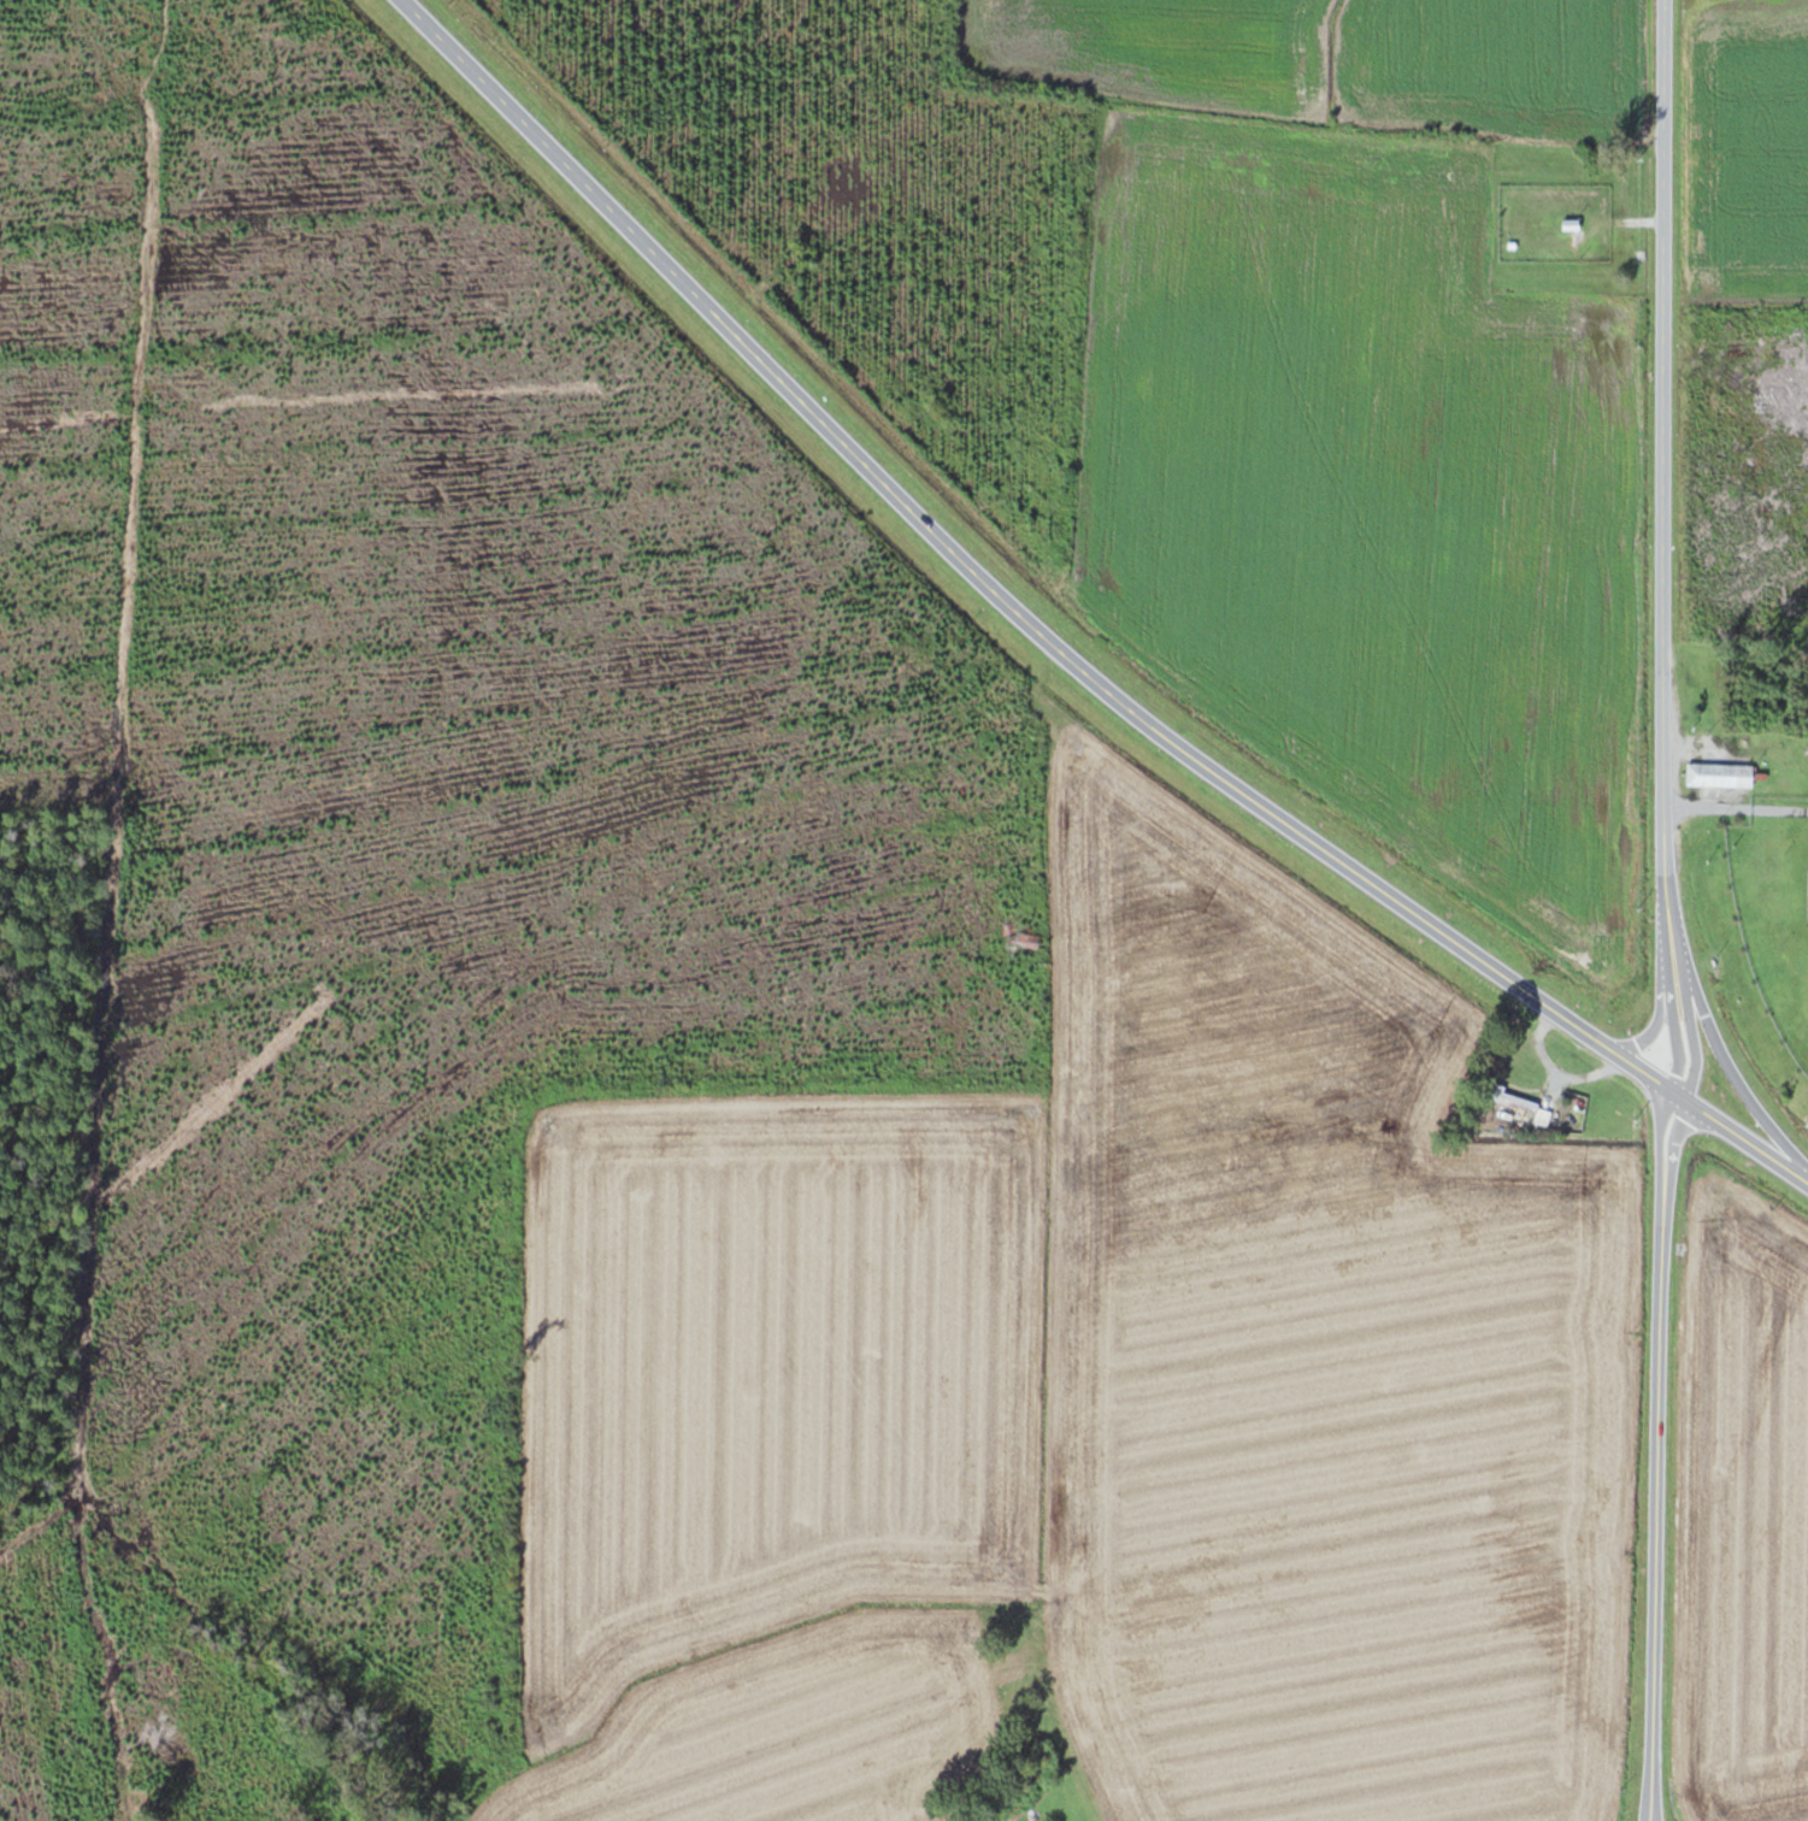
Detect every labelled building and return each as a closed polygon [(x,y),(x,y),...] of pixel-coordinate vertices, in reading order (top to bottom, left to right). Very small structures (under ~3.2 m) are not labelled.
[(1691,764),(1691,786),(1757,786),(1757,764),(1691,764)] [(1553,1102),(1503,1096),(1500,1117),(1550,1124),(1553,1102)]
